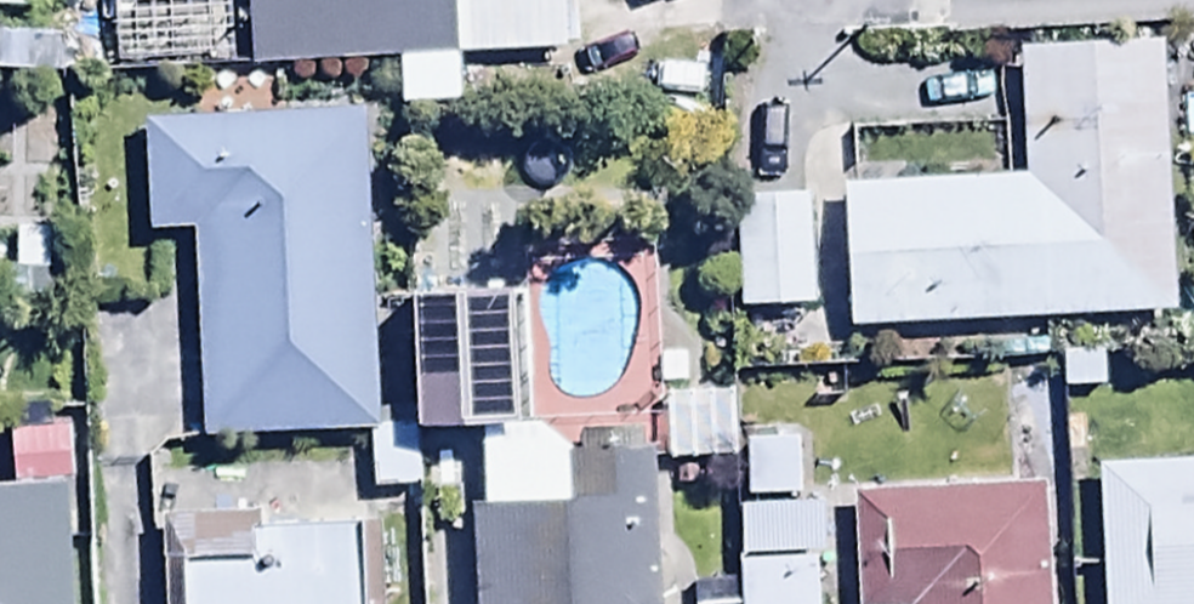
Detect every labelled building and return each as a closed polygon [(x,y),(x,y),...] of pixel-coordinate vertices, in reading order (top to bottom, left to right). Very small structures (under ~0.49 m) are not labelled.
[(32,15),(32,0),(0,0),(0,14),(32,15)] [(252,70),(456,55),(452,0),(247,0),(252,70)] [(1174,316),(1165,45),(1015,50),(1019,181),(842,187),(847,327),(1174,316)] [(376,434),(369,119),(143,124),(146,236),(198,234),(203,438),(376,434)] [(808,196),(734,199),(738,314),(812,311),(808,196)] [(653,452),(640,453),(640,434),(579,437),(580,450),(533,452),(532,429),(511,430),(506,301),(410,305),(415,432),(480,429),(484,509),(471,509),(475,603),(660,603),(653,452)] [(731,396),(662,398),(664,467),(734,464),(731,396)] [(68,423),(9,426),(13,491),(0,492),(0,603),(79,603),(68,423)] [(815,558),(826,558),(826,499),(802,499),(802,436),(744,436),(745,512),(734,513),(735,587),(696,588),(696,603),(815,603),(815,558)] [(1096,464),(1102,603),(1193,603),(1193,460),(1096,464)] [(165,603),(382,603),(381,508),(357,509),(356,471),(149,474),(150,540),(164,540),(165,603)] [(1041,491),(850,499),(855,603),(1046,603),(1041,491)]
